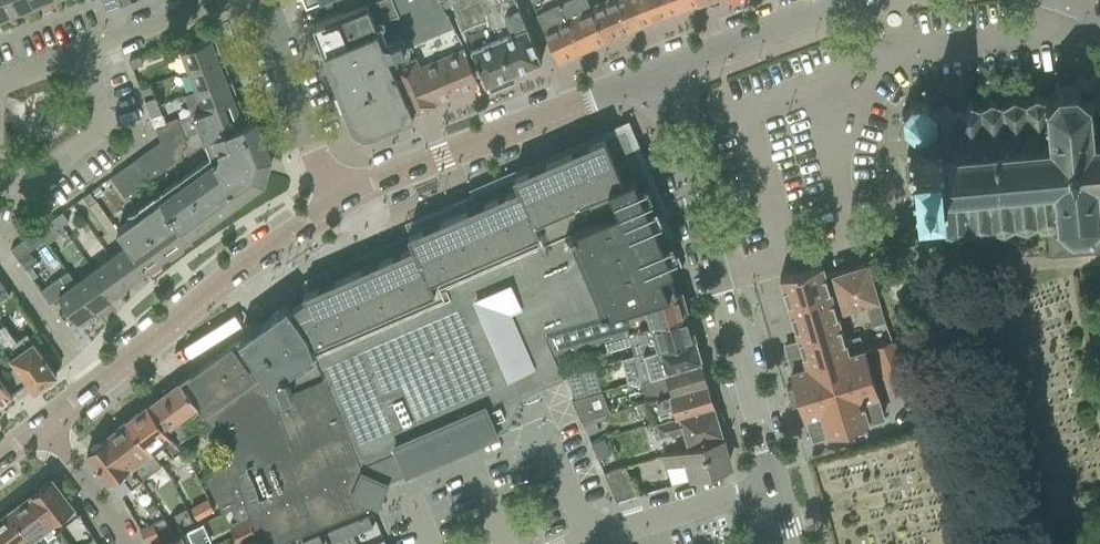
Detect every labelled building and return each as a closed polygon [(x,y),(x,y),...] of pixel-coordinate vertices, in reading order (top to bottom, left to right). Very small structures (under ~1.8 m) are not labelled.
[(10,15),(5,0),(0,0),(0,19),(10,15)] [(10,15),(11,15),(8,8),(15,5),(17,12),(33,6),(30,0),(5,0),(10,15)] [(106,12),(121,6),(119,0),(101,0),(106,12)] [(347,9),(343,10),(343,11),(359,6),(359,5),(357,0),(343,0),(347,9)] [(359,5),(359,6),(360,10),(368,7),(369,10),(372,18),(373,18),(380,34),(403,24),(420,62),(430,58),(424,43),(435,38),(457,91),(480,81),(464,44),(439,0),(370,0),(365,2),(359,5)] [(480,0),(450,0),(485,84),(510,74),(480,0)] [(510,74),(541,60),(525,20),(516,0),(480,0),(510,74)] [(534,5),(559,59),(582,48),(561,0),(532,0),(534,5)] [(582,48),(605,37),(589,3),(588,0),(561,0),(582,48)] [(589,3),(605,37),(629,27),(618,0),(588,0),(589,3)] [(629,27),(652,17),(645,0),(618,0),(629,27)] [(652,17),(675,9),(672,0),(645,0),(652,17)] [(675,9),(698,0),(672,0),(675,9)] [(343,11),(313,23),(316,31),(350,121),(353,119),(353,120),(356,124),(357,125),(360,128),(361,128),(366,129),(367,129),(372,128),(374,131),(414,114),(412,110),(380,34),(373,18),(372,18),(369,10),(368,7),(360,10),(359,6),(343,11)] [(420,62),(403,24),(380,34),(412,110),(435,100),(436,100),(420,62)] [(181,49),(190,71),(224,58),(223,56),(217,58),(215,53),(221,51),(215,36),(181,49)] [(430,58),(420,62),(436,100),(457,91),(435,38),(424,43),(430,58)] [(129,59),(132,68),(143,64),(139,55),(129,59)] [(190,71),(197,91),(231,78),(231,76),(225,78),(223,73),(229,71),(224,58),(190,71)] [(910,188),(911,193),(920,192),(923,215),(944,213),(945,228),(943,230),(946,232),(947,230),(956,234),(956,236),(961,236),(960,233),(970,228),(979,232),(979,234),(983,234),(983,231),(992,226),(1001,230),(1001,232),(1005,232),(1005,229),(1013,224),(1023,227),(1024,230),(1027,229),(1027,227),(1036,222),(1046,225),(1049,256),(1099,251),(1099,89),(1095,75),(1077,74),(1074,85),(1060,86),(1057,82),(1054,84),(1057,87),(1047,99),(1037,96),(1037,93),(1033,93),(1033,95),(1025,101),(1015,98),(1015,95),(1011,95),(1011,98),(1002,103),(993,100),(992,97),(989,97),(989,100),(979,105),(970,101),(970,99),(966,99),(966,101),(957,107),(948,103),(948,100),(945,101),(945,103),(934,110),(927,104),(928,101),(924,100),(923,103),(914,103),(912,101),(909,103),(910,105),(904,112),(902,111),(900,115),(903,117),(904,125),(902,127),(904,130),(906,128),(914,135),(912,137),(915,139),(916,150),(907,151),(910,188)] [(197,91),(185,95),(192,114),(194,113),(232,98),(230,93),(236,91),(231,78),(197,91)] [(137,215),(117,230),(128,245),(128,244),(146,270),(149,275),(163,265),(159,260),(167,254),(171,259),(185,249),(181,244),(189,239),(193,244),(194,243),(184,229),(192,223),(196,230),(210,220),(206,213),(213,208),(218,215),(232,205),(227,198),(233,194),(238,201),(265,182),(265,178),(261,173),(263,163),(270,160),(271,156),(256,118),(242,123),(239,114),(244,112),(238,96),(232,98),(194,113),(210,155),(133,210),(137,215)] [(145,101),(148,109),(158,105),(155,97),(145,101)] [(158,105),(148,109),(151,117),(161,113),(158,105)] [(160,141),(110,177),(124,197),(180,157),(185,137),(179,120),(155,128),(160,141)] [(305,297),(290,307),(304,327),(362,465),(397,450),(406,473),(508,428),(521,396),(538,389),(563,378),(563,376),(558,364),(554,356),(552,353),(604,337),(627,330),(629,330),(624,313),(622,306),(676,290),(668,273),(672,271),(673,271),(672,270),(678,268),(666,240),(662,241),(654,222),(665,217),(626,127),(546,161),(470,194),(475,205),(321,271),(326,282),(303,292),(305,297)] [(98,186),(91,192),(95,198),(103,193),(98,186)] [(90,191),(83,197),(89,206),(96,200),(90,191)] [(62,211),(55,217),(61,226),(69,220),(62,211)] [(61,226),(55,217),(48,221),(55,230),(61,226)] [(10,248),(17,257),(30,248),(24,239),(10,248)] [(123,248),(110,257),(128,282),(132,287),(145,278),(141,273),(146,270),(128,244),(128,245),(123,248)] [(93,270),(111,294),(114,299),(127,290),(124,285),(128,282),(110,257),(93,270)] [(868,263),(834,273),(844,310),(865,304),(868,312),(869,312),(873,327),(886,323),(868,263)] [(846,341),(823,264),(781,276),(799,340),(786,345),(793,370),(792,370),(812,437),(885,416),(879,394),(865,348),(864,349),(860,337),(846,341)] [(93,270),(76,282),(93,307),(97,312),(110,303),(106,298),(111,294),(93,270)] [(93,307),(76,282),(68,272),(41,291),(50,304),(59,297),(79,324),(92,315),(89,310),(93,307)] [(9,292),(0,280),(0,299),(9,292)] [(622,306),(624,313),(629,330),(687,313),(680,289),(676,290),(622,306)] [(179,381),(199,410),(210,424),(223,444),(228,458),(204,476),(222,513),(243,503),(248,501),(266,543),(278,543),(289,540),(374,506),(377,504),(387,481),(389,480),(406,473),(397,450),(362,465),(304,327),(290,307),(287,303),(247,332),(248,333),(242,338),(241,337),(226,347),(227,348),(194,372),(193,371),(179,381)] [(687,313),(629,330),(627,330),(604,337),(608,349),(631,342),(634,354),(694,336),(687,313)] [(0,327),(0,340),(29,383),(35,390),(56,374),(51,367),(28,333),(17,340),(5,323),(0,327)] [(694,336),(634,354),(637,366),(640,377),(700,359),(694,336)] [(891,342),(873,349),(879,364),(897,357),(891,342)] [(700,359),(640,377),(641,378),(647,400),(670,393),(707,382),(700,359)] [(594,368),(567,376),(576,398),(601,390),(594,368)] [(11,396),(0,380),(0,404),(11,396)] [(151,403),(147,405),(175,443),(177,442),(188,434),(181,424),(199,410),(179,381),(157,398),(151,403)] [(646,401),(637,403),(640,415),(649,413),(652,412),(655,422),(714,405),(707,382),(670,393),(647,400),(646,401)] [(576,398),(572,399),(580,419),(581,421),(593,417),(610,411),(601,390),(576,398)] [(147,406),(127,421),(152,453),(163,444),(171,455),(181,448),(177,442),(175,443),(147,405),(147,406)] [(714,405),(655,422),(659,436),(683,429),(687,443),(722,432),(714,405)] [(593,417),(581,421),(588,435),(599,430),(593,417)] [(127,421),(107,436),(140,480),(149,473),(151,471),(160,464),(152,453),(127,421)] [(107,436),(87,451),(103,472),(110,481),(120,473),(131,487),(140,480),(107,436)] [(591,442),(590,442),(597,458),(598,458),(610,453),(604,437),(591,442)] [(685,462),(690,480),(726,469),(721,451),(727,449),(723,437),(661,455),(665,468),(685,462)] [(626,465),(605,471),(616,502),(635,497),(626,465)] [(49,480),(31,493),(49,516),(58,529),(62,526),(80,513),(52,478),(49,480)] [(11,509),(38,543),(58,529),(31,494),(11,509)] [(208,498),(191,506),(198,519),(215,511),(208,498)] [(0,517),(0,540),(3,543),(38,543),(11,509),(0,517)] [(186,509),(174,515),(181,527),(193,521),(186,509)] [(368,515),(348,523),(353,535),(373,526),(368,515)] [(230,526),(239,543),(242,543),(258,536),(249,517),(230,526)] [(140,528),(146,541),(170,531),(165,518),(140,528)] [(353,535),(348,523),(328,531),(333,543),(353,535)] [(155,543),(205,543),(202,537),(192,542),(186,530),(181,532),(169,538),(155,543)] [(299,543),(323,543),(319,535),(319,534),(299,543)]
